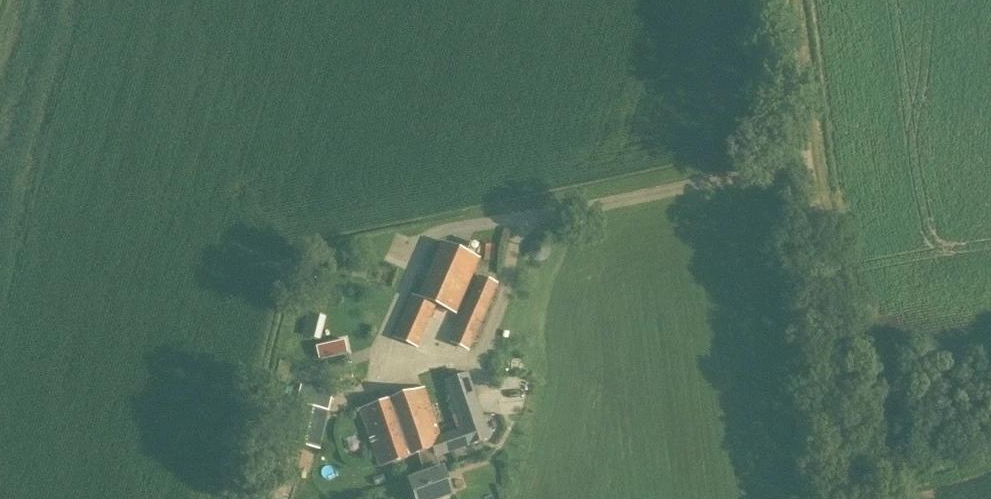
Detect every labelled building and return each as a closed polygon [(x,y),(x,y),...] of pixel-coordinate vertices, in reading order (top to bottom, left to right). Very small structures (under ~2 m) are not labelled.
[(417,298),(436,307),(455,316),(479,259),(441,242),(417,298)] [(474,340),(498,285),(478,276),(454,332),(474,340)] [(308,313),(305,324),(323,328),(325,317),(308,313)] [(424,475),(439,470),(436,460),(490,440),(468,374),(444,382),(461,428),(440,435),(425,389),(358,411),(378,469),(417,455),(424,475)] [(300,386),(295,406),(294,406),(285,445),(318,452),(327,413),(332,393),(300,386)] [(439,470),(424,475),(409,481),(416,498),(440,498),(451,495),(442,469),(439,470)]
